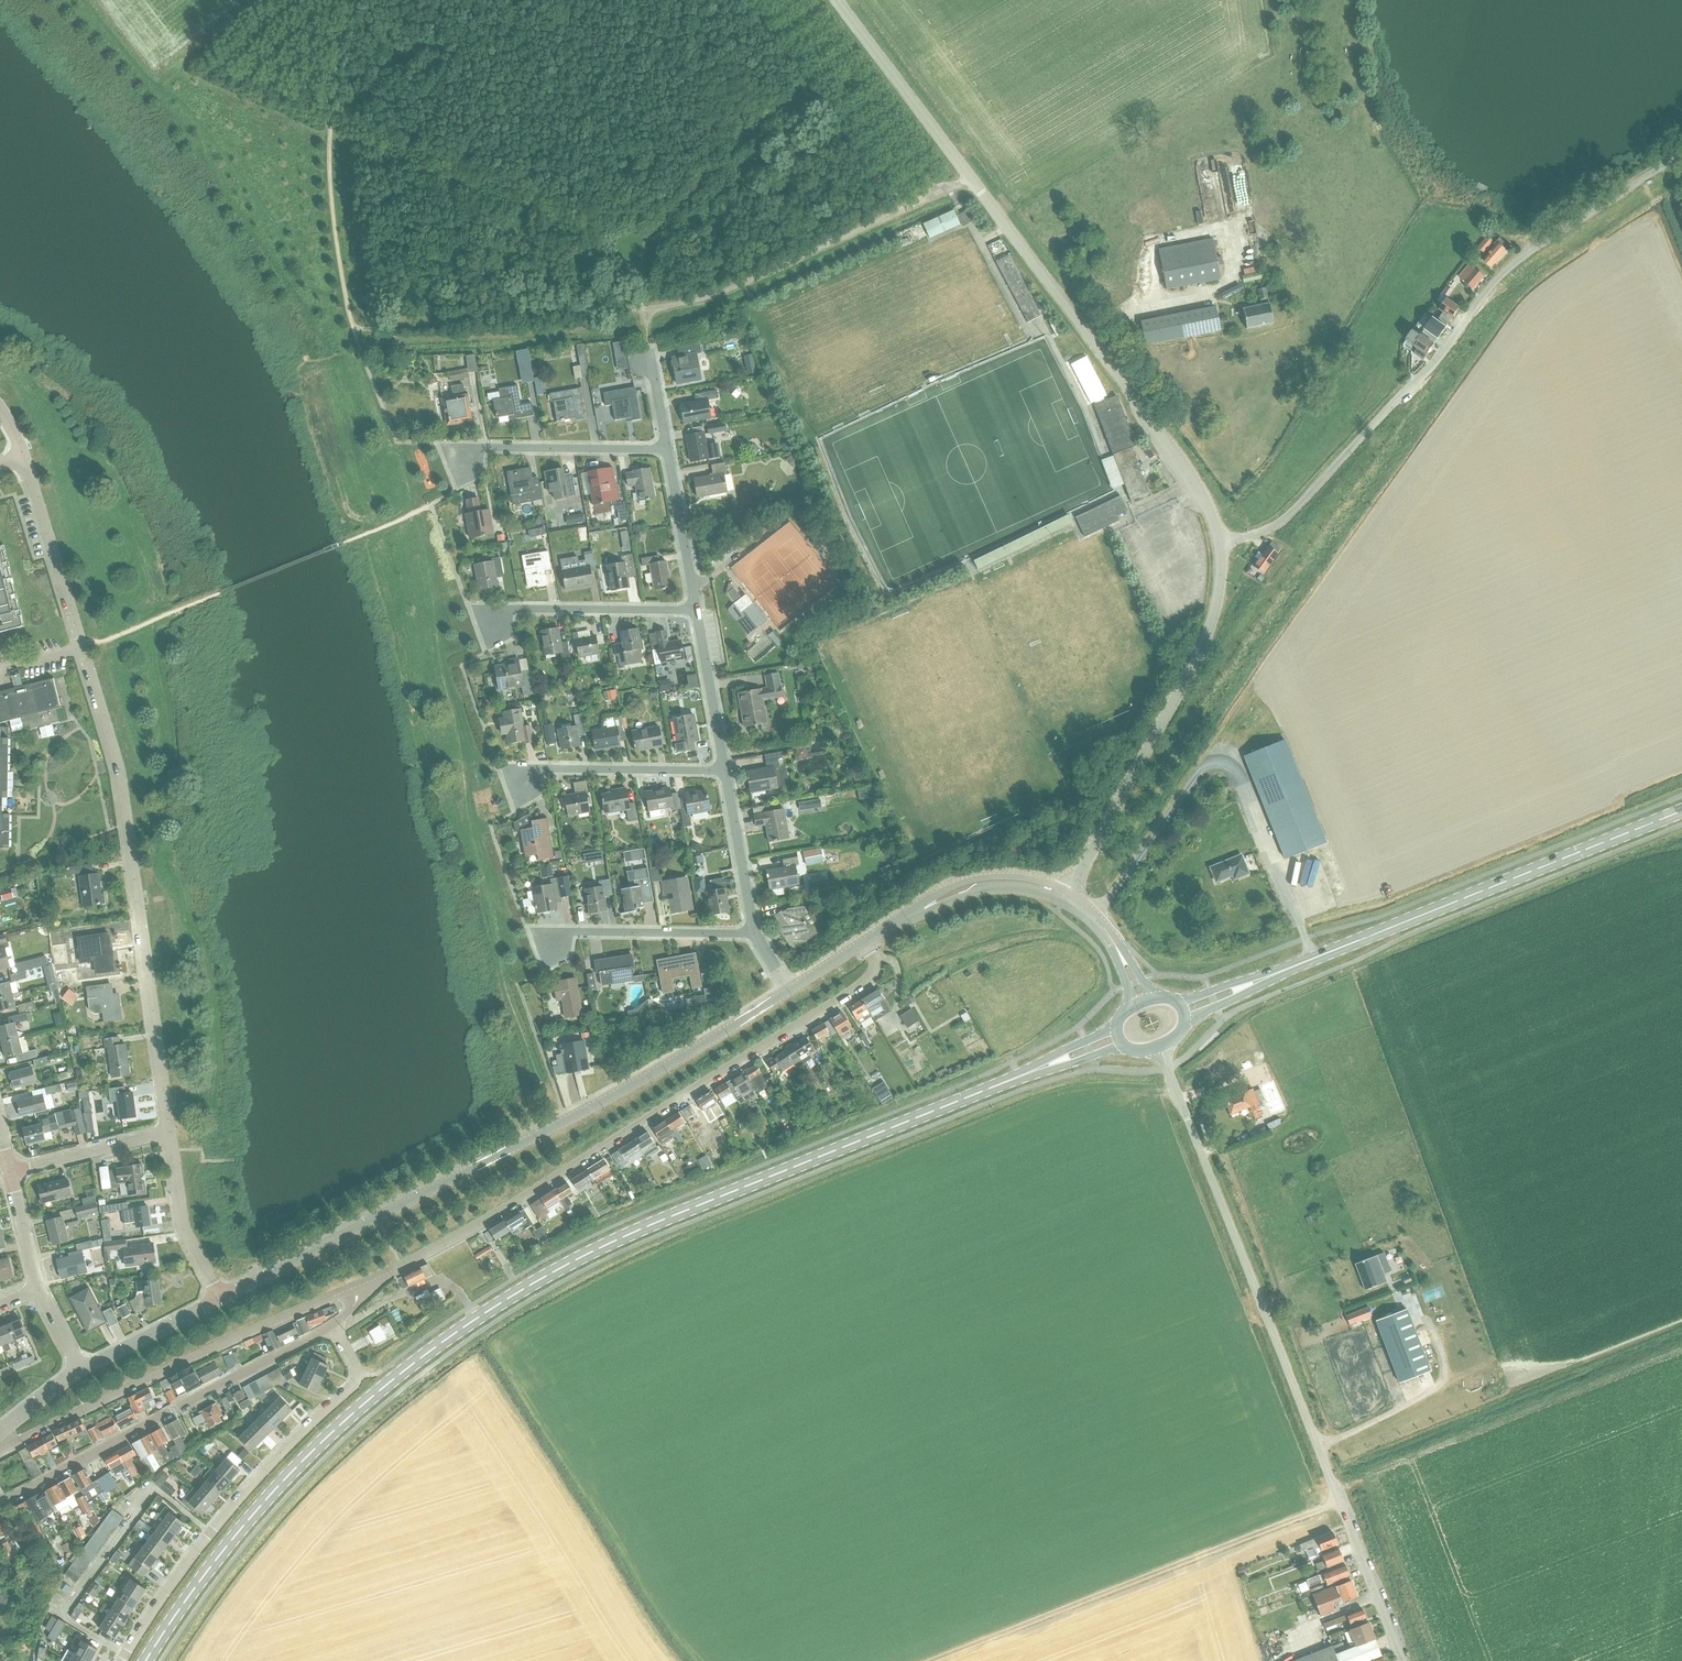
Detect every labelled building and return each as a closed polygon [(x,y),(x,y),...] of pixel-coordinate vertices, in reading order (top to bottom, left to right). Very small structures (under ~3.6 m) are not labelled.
[(964,224),(975,220),(971,209),(960,213),(964,224)] [(954,210),(924,224),(930,238),(960,224),(954,210)] [(1479,247),(1484,252),(1493,242),(1488,237),(1479,247)] [(1483,261),(1492,268),(1510,247),(1500,237),(1493,245),(1495,247),(1483,261)] [(1158,249),(1166,289),(1220,279),(1213,239),(1158,249)] [(1041,316),(1009,255),(996,262),(1028,322),(1041,316)] [(1460,278),(1473,290),(1484,277),(1471,265),(1460,278)] [(1263,271),(1241,276),(1243,283),(1264,279),(1263,271)] [(1221,294),(1223,298),(1241,289),(1239,285),(1221,294)] [(1260,300),(1268,298),(1266,288),(1258,289),(1260,300)] [(1440,320),(1448,325),(1460,308),(1448,300),(1449,298),(1443,294),(1438,300),(1444,304),(1440,310),(1444,313),(1440,320)] [(1243,310),(1247,330),(1273,324),(1269,305),(1243,310)] [(1141,325),(1145,346),(1221,332),(1217,311),(1141,325)] [(1429,325),(1422,335),(1435,345),(1446,328),(1426,314),(1422,320),(1429,325)] [(1422,335),(1414,330),(1403,346),(1424,360),(1435,345),(1422,335)] [(616,340),(618,367),(627,366),(625,339),(616,340)] [(582,378),(589,377),(586,363),(583,344),(576,345),(580,365),(582,378)] [(1095,402),(1111,393),(1083,344),(1067,353),(1095,402)] [(701,353),(700,345),(681,349),(682,357),(672,359),(677,384),(700,380),(695,354),(701,353)] [(518,362),(521,362),(530,360),(528,349),(516,352),(518,362)] [(468,373),(477,371),(474,355),(465,357),(468,368),(468,373)] [(448,372),(450,382),(469,378),(468,373),(468,368),(448,372)] [(542,377),(535,378),(539,396),(545,394),(542,377)] [(449,420),(450,424),(471,420),(469,412),(468,412),(468,408),(471,407),(468,394),(465,395),(463,384),(451,386),(453,398),(443,399),(444,407),(446,418),(449,418),(449,420)] [(508,416),(509,421),(534,416),(531,403),(521,405),(517,385),(498,389),(500,399),(493,401),(497,418),(508,416)] [(603,393),(606,406),(612,405),(615,420),(631,417),(632,421),(641,420),(635,387),(603,393)] [(549,394),(551,402),(553,402),(557,422),(576,418),(576,421),(585,419),(580,388),(549,394)] [(716,390),(712,391),(695,394),(697,402),(681,405),(685,423),(712,418),(708,400),(718,398),(716,390)] [(1094,405),(1131,503),(1134,502),(1133,498),(1148,492),(1131,447),(1135,446),(1117,396),(1094,405)] [(707,427),(709,435),(726,431),(725,424),(707,427)] [(687,436),(692,462),(709,459),(704,433),(687,436)] [(790,441),(784,441),(782,445),(783,451),(792,449),(790,441)] [(710,442),(711,456),(721,456),(721,442),(710,442)] [(753,444),(748,450),(754,456),(760,449),(753,444)] [(792,455),(786,461),(793,468),(799,463),(792,455)] [(724,475),(727,474),(725,463),(711,465),(712,473),(714,473),(715,476),(694,479),(698,497),(727,492),(724,475)] [(507,475),(512,505),(542,500),(540,488),(534,489),(530,468),(521,469),(522,472),(507,475)] [(635,486),(638,501),(655,498),(649,468),(633,471),(633,473),(626,474),(628,487),(635,486)] [(563,469),(544,473),(548,493),(554,492),(555,499),(576,495),(572,477),(564,478),(563,469)] [(587,473),(593,505),(618,500),(616,485),(609,487),(606,469),(597,471),(587,473)] [(1075,518),(1085,537),(1119,520),(1117,516),(1127,511),(1120,496),(1075,518)] [(466,501),(469,516),(471,528),(468,528),(470,538),(493,534),(489,510),(480,511),(478,498),(466,501)] [(625,504),(618,505),(620,516),(627,515),(625,504)] [(568,513),(569,522),(586,520),(585,511),(568,513)] [(976,556),(980,566),(1076,524),(1072,514),(976,556)] [(540,526),(544,518),(539,515),(535,523),(540,526)] [(601,528),(599,520),(592,522),(593,529),(601,528)] [(546,535),(544,528),(528,531),(530,538),(546,535)] [(622,529),(625,547),(633,546),(629,528),(622,529)] [(815,539),(811,543),(825,559),(829,556),(815,539)] [(1269,547),(1254,567),(1262,573),(1281,549),(1272,543),(1269,547)] [(25,626),(24,625),(23,626),(20,616),(17,617),(15,612),(21,610),(20,610),(19,610),(16,600),(13,601),(11,596),(17,595),(16,594),(15,594),(12,584),(9,585),(7,580),(13,578),(12,578),(11,578),(8,568),(5,569),(3,564),(8,562),(7,562),(4,552),(0,553),(0,551),(0,633),(25,626)] [(544,571),(550,570),(547,552),(521,557),(527,588),(536,586),(537,587),(546,585),(544,571)] [(561,561),(562,571),(565,588),(581,585),(582,587),(593,585),(591,573),(596,572),(593,554),(585,556),(585,561),(579,562),(578,558),(561,561)] [(627,576),(635,575),(631,554),(621,556),(622,564),(607,567),(612,590),(629,587),(627,576)] [(650,566),(654,590),(670,587),(666,561),(659,563),(658,556),(641,559),(642,567),(650,566)] [(496,574),(503,572),(500,557),(492,559),(493,562),(475,565),(479,590),(498,586),(496,574)] [(448,580),(457,576),(453,569),(444,573),(448,580)] [(734,601),(743,594),(736,584),(727,591),(734,601)] [(729,610),(747,635),(766,620),(745,595),(734,604),(729,610)] [(560,653),(561,658),(569,657),(567,642),(561,643),(558,628),(541,631),(546,655),(560,653)] [(637,630),(622,633),(624,644),(615,645),(617,657),(620,656),(622,667),(628,665),(628,661),(643,658),(637,630)] [(774,630),(769,634),(779,645),(784,641),(774,630)] [(665,632),(649,635),(652,651),(660,650),(663,666),(667,665),(667,662),(684,659),(680,641),(668,644),(665,632)] [(576,640),(579,657),(597,654),(594,636),(579,639),(577,633),(572,634),(573,640),(576,640)] [(750,649),(756,657),(763,652),(757,644),(750,649)] [(686,655),(693,654),(691,646),(684,648),(686,655)] [(499,691),(522,687),(524,697),(534,695),(529,671),(525,672),(523,674),(521,673),(518,659),(509,661),(510,664),(495,667),(499,691)] [(22,718),(25,730),(59,722),(56,709),(59,709),(59,708),(54,709),(47,681),(51,679),(23,686),(19,673),(13,675),(17,687),(0,692),(0,723),(22,718)] [(767,688),(761,689),(738,693),(744,727),(767,723),(763,700),(782,697),(780,686),(778,673),(765,675),(767,688)] [(566,677),(559,679),(561,688),(568,686),(566,677)] [(667,680),(659,681),(661,691),(669,690),(667,680)] [(616,699),(615,696),(614,691),(612,691),(606,692),(608,701),(616,699)] [(485,699),(479,700),(480,708),(487,706),(485,699)] [(526,743),(533,742),(530,726),(523,727),(520,710),(503,713),(504,719),(501,720),(503,734),(507,733),(509,744),(525,741),(526,743)] [(577,736),(584,735),(580,714),(573,715),(575,727),(577,736)] [(693,725),(696,725),(694,715),(674,719),(679,744),(675,744),(677,752),(695,749),(694,742),(696,741),(693,725)] [(617,735),(624,733),(621,716),(612,717),(614,727),(592,731),(596,750),(619,746),(617,735)] [(631,731),(635,751),(662,746),(658,726),(631,731)] [(10,849),(10,815),(3,814),(3,798),(8,798),(10,738),(8,738),(9,727),(0,727),(0,849),(10,849)] [(559,730),(562,750),(579,747),(577,736),(575,727),(559,730)] [(794,740),(795,749),(809,746),(807,738),(794,740)] [(1244,756),(1285,859),(1326,842),(1285,740),(1244,756)] [(783,788),(781,777),(778,760),(766,762),(767,771),(757,773),(757,771),(746,772),(750,794),(783,788)] [(574,783),(575,794),(566,796),(569,815),(589,812),(585,793),(589,793),(587,781),(574,783)] [(864,786),(853,784),(852,793),(863,794),(864,786)] [(601,796),(602,800),(601,800),(602,803),(604,814),(625,810),(628,822),(637,821),(634,803),(628,804),(625,789),(615,791),(615,793),(601,796)] [(673,811),(680,810),(677,793),(670,795),(669,789),(646,793),(649,811),(672,807),(673,811)] [(680,810),(684,828),(691,827),(689,815),(709,811),(705,792),(692,795),(691,793),(684,795),(687,809),(680,810)] [(800,811),(821,807),(820,799),(798,803),(800,811)] [(766,831),(768,843),(788,839),(783,809),(763,813),(763,814),(754,816),(756,826),(766,824),(767,831),(766,831)] [(539,854),(540,859),(553,857),(546,819),(531,821),(530,813),(513,823),(515,831),(522,830),(526,856),(539,854)] [(661,818),(663,836),(672,835),(671,817),(661,818)] [(693,842),(690,848),(699,852),(701,846),(693,842)] [(629,862),(645,859),(643,848),(627,851),(629,862)] [(806,866),(823,862),(821,848),(803,851),(806,866)] [(603,850),(592,852),(593,859),(604,857),(603,850)] [(1234,879),(1249,873),(1241,854),(1211,866),(1216,881),(1232,875),(1234,879)] [(702,855),(691,857),(692,864),(704,863),(702,855)] [(795,866),(799,865),(797,857),(782,860),(784,868),(767,871),(770,890),(798,885),(795,866)] [(100,893),(99,886),(97,874),(92,875),(92,871),(93,871),(92,864),(63,868),(64,875),(80,873),(85,906),(106,903),(104,892),(100,893)] [(552,867),(540,869),(541,878),(553,876),(552,867)] [(651,869),(653,883),(662,881),(659,867),(651,869)] [(650,889),(650,887),(647,868),(631,871),(633,881),(634,885),(634,887),(620,890),(625,913),(637,911),(636,909),(643,907),(641,896),(651,894),(650,889)] [(544,886),(532,888),(536,913),(556,910),(555,903),(554,898),(560,897),(560,898),(566,897),(571,896),(572,896),(568,876),(550,879),(551,885),(544,886)] [(694,879),(696,894),(706,892),(704,878),(694,879)] [(598,881),(599,886),(599,887),(586,890),(590,913),(606,910),(604,897),(612,895),(609,879),(598,881)] [(691,909),(687,886),(685,879),(661,883),(663,895),(673,893),(675,899),(669,900),(672,912),(691,909)] [(709,881),(709,886),(710,888),(716,887),(717,893),(706,895),(710,914),(728,911),(723,879),(709,881)] [(812,913),(809,913),(804,906),(787,909),(775,918),(780,924),(778,926),(784,935),(782,937),(793,952),(819,933),(813,925),(816,923),(817,920),(816,917),(814,914),(812,913)] [(48,933),(50,946),(64,944),(62,931),(48,933)] [(7,942),(13,941),(11,934),(5,935),(7,942)] [(102,959),(104,972),(115,970),(112,951),(111,952),(108,934),(79,938),(82,962),(102,959)] [(7,943),(5,935),(0,936),(0,971),(10,968),(4,943),(7,943)] [(692,989),(700,987),(694,954),(657,961),(663,994),(673,992),(671,979),(689,976),(692,989)] [(633,964),(632,955),(594,961),(596,973),(600,973),(601,985),(633,980),(633,977),(631,965),(633,964)] [(12,974),(25,971),(23,965),(10,968),(12,974)] [(30,970),(25,971),(12,974),(10,975),(12,982),(31,977),(30,970)] [(593,973),(586,974),(589,989),(596,988),(593,973)] [(561,996),(565,1017),(582,1014),(576,979),(559,982),(559,983),(554,984),(556,997),(561,996)] [(13,994),(10,981),(0,984),(0,998),(13,994)] [(122,1019),(119,1000),(112,1000),(112,996),(112,995),(111,984),(97,986),(97,990),(87,992),(89,1010),(95,1014),(104,1013),(105,1021),(122,1019)] [(703,989),(706,1005),(715,1003),(712,988),(703,989)] [(63,998),(72,1004),(78,996),(69,989),(63,998)] [(861,1000),(866,1009),(871,1016),(874,1022),(890,1012),(883,1000),(877,990),(861,1000)] [(0,998),(0,1011),(16,1007),(13,994),(0,998)] [(706,1004),(704,995),(691,998),(692,1007),(706,1004)] [(912,1003),(910,998),(903,1003),(905,1007),(912,1003)] [(634,1010),(627,1011),(628,1018),(629,1018),(650,1014),(647,1000),(634,1010)] [(647,1000),(650,1014),(659,1012),(659,1007),(653,1003),(648,1004),(647,1000)] [(861,1000),(849,1008),(857,1020),(862,1017),(864,1020),(871,1016),(866,1009),(861,1000)] [(18,1005),(19,1013),(34,1009),(32,1002),(18,1005)] [(919,1021),(912,1008),(900,1016),(907,1028),(919,1021)] [(969,1009),(962,1012),(966,1022),(973,1019),(969,1009)] [(55,1014),(58,1024),(65,1022),(62,1011),(55,1014)] [(2,1043),(19,1038),(15,1023),(29,1020),(27,1012),(7,1017),(9,1025),(0,1027),(0,1035),(2,1043)] [(841,1012),(829,1020),(837,1032),(839,1036),(851,1029),(841,1012)] [(837,1032),(829,1020),(811,1031),(816,1040),(829,1032),(831,1036),(837,1032)] [(19,1038),(2,1043),(6,1058),(16,1055),(18,1062),(37,1057),(35,1050),(30,1051),(26,1037),(19,1038)] [(108,1048),(113,1077),(129,1075),(125,1044),(120,1045),(119,1037),(105,1039),(106,1048),(108,1048)] [(808,1055),(806,1052),(812,1048),(805,1037),(799,1041),(799,1042),(793,1045),(791,1045),(790,1047),(787,1047),(787,1050),(785,1050),(785,1051),(793,1065),(808,1055)] [(562,1045),(567,1073),(589,1070),(584,1041),(562,1045)] [(67,1051),(48,1056),(33,1060),(35,1067),(50,1063),(50,1062),(69,1057),(67,1051)] [(793,1065),(785,1051),(774,1058),(773,1056),(766,1061),(773,1073),(779,1069),(780,1069),(782,1072),(793,1065)] [(769,1086),(761,1074),(756,1064),(745,1071),(757,1092),(769,1086)] [(9,1073),(13,1089),(36,1083),(32,1067),(9,1073)] [(730,1090),(732,1092),(736,1100),(753,1090),(742,1073),(731,1080),(735,1087),(730,1090)] [(1267,1083),(1260,1086),(1271,1114),(1284,1109),(1273,1080),(1267,1083)] [(714,1090),(720,1099),(732,1092),(730,1090),(726,1083),(714,1090)] [(45,1088),(47,1095),(61,1091),(59,1085),(45,1088)] [(886,1085),(874,1092),(879,1100),(891,1093),(886,1085)] [(117,1102),(120,1120),(135,1118),(132,1093),(126,1094),(125,1087),(108,1089),(110,1103),(117,1102)] [(1260,1108),(1252,1089),(1225,1100),(1230,1114),(1250,1106),(1252,1111),(1260,1108)] [(696,1101),(704,1114),(711,1110),(708,1107),(717,1102),(711,1092),(696,1101)] [(17,1101),(21,1116),(46,1110),(43,1095),(17,1101)] [(83,1100),(85,1114),(91,1113),(89,1099),(83,1100)] [(680,1111),(685,1119),(695,1113),(689,1105),(680,1111)] [(70,1112),(76,1135),(84,1133),(78,1110),(70,1112)] [(671,1130),(675,1136),(679,1142),(683,1140),(678,1132),(686,1127),(683,1122),(684,1122),(678,1112),(665,1120),(671,1130)] [(39,1121),(40,1125),(24,1129),(27,1144),(45,1140),(43,1133),(56,1129),(54,1118),(39,1121)] [(671,1130),(665,1120),(652,1129),(662,1145),(675,1136),(671,1130)] [(645,1156),(646,1158),(659,1150),(647,1132),(634,1140),(640,1150),(644,1156),(644,1157),(645,1156)] [(619,1150),(611,1155),(620,1168),(622,1167),(624,1170),(631,1166),(627,1159),(640,1150),(634,1140),(634,1141),(634,1140),(619,1150)] [(700,1153),(707,1149),(702,1142),(696,1146),(700,1153)] [(662,1154),(665,1161),(671,1158),(668,1151),(662,1154)] [(708,1153),(700,1157),(706,1168),(714,1164),(708,1153)] [(610,1169),(604,1159),(587,1170),(593,1179),(610,1169)] [(126,1183),(128,1196),(145,1193),(142,1165),(124,1167),(124,1168),(116,1169),(116,1170),(109,1171),(112,1189),(119,1188),(118,1185),(126,1183)] [(571,1180),(577,1189),(593,1179),(587,1170),(571,1180)] [(38,1186),(42,1202),(72,1195),(68,1179),(38,1186)] [(567,1182),(554,1190),(560,1200),(562,1204),(565,1209),(572,1204),(569,1199),(575,1195),(567,1182)] [(591,1189),(596,1207),(607,1203),(602,1186),(591,1189)] [(560,1200),(554,1190),(531,1205),(539,1219),(562,1204),(560,1200)] [(94,1195),(81,1199),(83,1206),(96,1202),(94,1195)] [(74,1208),(77,1218),(99,1212),(96,1202),(83,1206),(74,1208)] [(100,1213),(122,1210),(123,1224),(136,1223),(137,1227),(150,1225),(148,1206),(128,1209),(127,1202),(99,1206),(100,1213)] [(519,1212),(505,1221),(510,1231),(512,1234),(521,1229),(522,1231),(533,1224),(524,1209),(519,1212)] [(64,1225),(62,1219),(62,1218),(47,1221),(53,1245),(68,1241),(64,1225)] [(510,1231),(505,1221),(484,1234),(490,1243),(495,1240),(497,1243),(512,1234),(510,1231)] [(533,1232),(540,1244),(549,1239),(542,1226),(533,1232)] [(103,1239),(91,1241),(91,1240),(76,1244),(77,1252),(72,1253),(72,1257),(57,1260),(61,1278),(87,1272),(82,1250),(104,1245),(103,1239)] [(140,1261),(155,1259),(153,1244),(127,1248),(126,1240),(104,1243),(106,1261),(111,1260),(110,1250),(124,1248),(126,1265),(141,1263),(140,1261)] [(475,1255),(477,1259),(492,1250),(490,1246),(475,1255)] [(1384,1252),(1355,1263),(1365,1290),(1387,1282),(1384,1274),(1391,1271),(1384,1252)] [(12,1274),(8,1258),(0,1259),(0,1277),(12,1274)] [(398,1278),(403,1289),(433,1275),(427,1264),(404,1275),(398,1278)] [(1409,1275),(1402,1278),(1405,1285),(1412,1282),(1409,1275)] [(146,1306),(161,1304),(158,1280),(142,1282),(143,1293),(141,1293),(135,1299),(135,1300),(129,1303),(135,1315),(146,1309),(146,1306)] [(1424,1291),(1428,1302),(1448,1294),(1443,1283),(1424,1291)] [(446,1299),(443,1293),(441,1288),(430,1293),(435,1304),(446,1299)] [(70,1298),(87,1331),(105,1321),(89,1289),(70,1298)] [(334,1314),(331,1306),(305,1317),(309,1326),(326,1320),(325,1318),(334,1314)] [(393,1308),(396,1320),(403,1318),(400,1306),(393,1308)] [(103,1312),(110,1326),(118,1322),(111,1307),(103,1312)] [(1346,1316),(1349,1324),(1371,1315),(1368,1307),(1346,1316)] [(1376,1321),(1399,1382),(1430,1371),(1407,1309),(1376,1321)] [(279,1348),(285,1344),(283,1340),(298,1334),(299,1336),(311,1331),(309,1326),(305,1317),(296,1321),(297,1323),(277,1333),(280,1340),(276,1341),(279,1348)] [(21,1319),(8,1325),(15,1341),(28,1336),(21,1319)] [(386,1337),(395,1332),(389,1322),(382,1326),(380,1327),(386,1337)] [(0,1328),(0,1340),(2,1346),(5,1353),(11,1350),(8,1343),(15,1341),(8,1325),(0,1328)] [(369,1332),(375,1344),(387,1339),(386,1337),(380,1327),(379,1325),(369,1332)] [(279,1348),(276,1341),(272,1330),(263,1335),(269,1352),(279,1348)] [(244,1342),(246,1347),(256,1343),(253,1338),(244,1342)] [(229,1355),(234,1365),(240,1362),(235,1352),(229,1355)] [(314,1353),(305,1371),(322,1379),(328,1366),(323,1363),(326,1358),(314,1353)] [(22,1359),(25,1365),(34,1362),(31,1356),(22,1359)] [(24,1365),(22,1359),(12,1364),(14,1370),(24,1365)] [(197,1372),(204,1383),(221,1374),(215,1362),(197,1372)] [(0,1369),(0,1374),(1,1376),(11,1372),(8,1366),(0,1369)] [(191,1366),(177,1373),(178,1374),(169,1378),(179,1397),(187,1392),(188,1392),(202,1385),(191,1366)] [(278,1368),(266,1375),(273,1387),(285,1380),(278,1368)] [(322,1379),(305,1371),(299,1384),(316,1392),(322,1379)] [(266,1375),(260,1378),(267,1390),(273,1387),(266,1375)] [(255,1381),(261,1394),(267,1390),(260,1378),(255,1381)] [(166,1379),(160,1382),(166,1393),(165,1393),(170,1402),(176,1399),(166,1379)] [(255,1397),(257,1396),(261,1394),(255,1381),(249,1384),(255,1397)] [(252,1404),(250,1400),(255,1397),(249,1384),(243,1388),(244,1390),(248,1399),(244,1401),(247,1407),(252,1404)] [(156,1405),(153,1398),(148,1388),(137,1393),(129,1397),(128,1397),(132,1404),(130,1405),(132,1408),(135,1415),(145,1410),(151,1407),(156,1405)] [(242,1391),(235,1395),(234,1395),(237,1401),(245,1397),(242,1391)] [(264,1392),(257,1396),(262,1401),(267,1396),(264,1392)] [(218,1399),(224,1409),(230,1406),(224,1396),(218,1399)] [(279,1397),(269,1408),(282,1421),(292,1410),(279,1397)] [(218,1416),(221,1415),(215,1405),(200,1413),(205,1423),(208,1422),(210,1426),(220,1421),(218,1416)] [(137,1417),(135,1415),(132,1408),(114,1417),(119,1427),(135,1419),(136,1421),(138,1420),(137,1417)] [(269,1408),(259,1418),(272,1431),(282,1421),(269,1408)] [(95,1426),(101,1437),(118,1428),(112,1416),(98,1424),(95,1426)] [(259,1418),(248,1428),(261,1441),(272,1431),(259,1418)] [(54,1431),(59,1441),(86,1429),(81,1419),(54,1431)] [(165,1426),(176,1444),(182,1455),(198,1446),(194,1440),(185,1445),(180,1436),(185,1433),(177,1419),(165,1426)] [(101,1437),(95,1426),(89,1430),(95,1442),(102,1439),(101,1437)] [(151,1434),(167,1463),(182,1455),(176,1444),(170,1448),(171,1451),(168,1452),(164,1444),(168,1441),(161,1428),(151,1434)] [(261,1441),(248,1428),(238,1438),(251,1451),(261,1441)] [(52,1433),(42,1439),(48,1449),(57,1444),(52,1433)] [(132,1444),(141,1459),(142,1458),(145,1464),(152,1476),(160,1467),(167,1463),(151,1434),(132,1444)] [(28,1446),(28,1447),(33,1457),(41,1453),(42,1456),(44,1455),(50,1467),(56,1464),(48,1449),(42,1439),(28,1446)] [(135,1455),(129,1445),(117,1452),(132,1476),(138,1473),(129,1458),(135,1455)] [(33,1457),(28,1447),(18,1452),(32,1479),(42,1474),(33,1457)] [(209,1451),(214,1455),(218,1451),(213,1447),(209,1451)] [(68,1458),(68,1459),(74,1455),(72,1452),(68,1450),(65,1453),(68,1458)] [(131,1477),(132,1476),(117,1452),(104,1459),(113,1475),(122,1471),(123,1472),(122,1473),(128,1483),(133,1481),(131,1477)] [(225,1458),(216,1469),(230,1482),(240,1470),(225,1458)] [(197,1464),(193,1469),(199,1474),(203,1469),(197,1464)] [(206,1480),(221,1493),(230,1482),(216,1469),(212,1466),(203,1477),(206,1480)] [(74,1475),(84,1495),(91,1506),(95,1504),(88,1491),(95,1487),(92,1483),(85,1469),(74,1475)] [(199,1474),(193,1469),(190,1473),(196,1478),(199,1474)] [(153,1480),(156,1482),(155,1483),(161,1488),(161,1487),(172,1496),(176,1490),(165,1482),(169,1476),(161,1470),(153,1480)] [(97,1479),(106,1493),(117,1486),(109,1472),(97,1479)] [(59,1483),(67,1498),(72,1508),(79,1505),(83,1512),(92,1508),(91,1506),(84,1495),(82,1496),(79,1490),(78,1490),(71,1477),(59,1483)] [(106,1493),(97,1479),(92,1483),(95,1487),(100,1496),(106,1493)] [(206,1480),(197,1491),(212,1503),(221,1493),(206,1480)] [(55,1504),(67,1498),(59,1483),(48,1489),(55,1504)] [(212,1503),(197,1491),(193,1487),(181,1502),(193,1512),(196,1509),(202,1515),(212,1503)] [(37,1495),(25,1502),(38,1525),(47,1520),(45,1517),(48,1515),(48,1514),(54,1511),(44,1493),(38,1496),(37,1495)] [(109,1497),(106,1493),(100,1496),(102,1501),(109,1497)] [(155,1499),(160,1503),(164,1498),(159,1495),(155,1499)] [(38,1525),(25,1502),(13,1508),(21,1523),(29,1519),(32,1524),(31,1524),(37,1536),(39,1535),(46,1549),(50,1547),(38,1525)] [(161,1524),(175,1535),(184,1523),(170,1513),(171,1511),(166,1507),(160,1514),(165,1518),(161,1524)] [(113,1509),(108,1514),(120,1523),(124,1517),(113,1509)] [(87,1512),(79,1514),(81,1521),(88,1518),(87,1512)] [(108,1514),(104,1520),(116,1528),(120,1523),(108,1514)] [(140,1519),(137,1524),(142,1528),(146,1524),(140,1519)] [(104,1520),(100,1525),(112,1534),(116,1528),(104,1520)] [(19,1537),(13,1527),(6,1530),(3,1525),(2,1525),(0,1522),(0,1549),(2,1552),(8,1563),(17,1558),(28,1578),(39,1572),(32,1560),(28,1553),(19,1537)] [(82,1523),(76,1528),(83,1536),(89,1532),(82,1523)] [(139,1532),(142,1528),(137,1524),(134,1528),(139,1532)] [(152,1527),(148,1532),(152,1535),(167,1546),(171,1541),(175,1535),(161,1524),(156,1530),(152,1527)] [(100,1525),(97,1531),(108,1539),(112,1534),(100,1525)] [(97,1531),(93,1536),(104,1544),(108,1539),(97,1531)] [(1332,1532),(1299,1545),(1302,1551),(1318,1545),(1320,1550),(1336,1544),(1332,1532)] [(25,1534),(19,1537),(28,1553),(32,1560),(38,1557),(25,1534)] [(152,1535),(143,1546),(158,1557),(167,1546),(152,1535)] [(93,1536),(89,1541),(100,1550),(104,1544),(93,1536)] [(72,1539),(63,1543),(66,1549),(75,1546),(72,1539)] [(89,1541),(85,1547),(96,1555),(100,1550),(89,1541)] [(158,1557),(143,1546),(134,1558),(136,1559),(131,1566),(129,1564),(129,1565),(143,1576),(149,1569),(158,1557)] [(85,1547),(81,1552),(92,1561),(96,1555),(85,1547)] [(1315,1563),(1317,1570),(1343,1560),(1338,1548),(1321,1555),(1323,1560),(1315,1563)] [(117,1550),(114,1555),(119,1559),(122,1554),(117,1550)] [(59,1563),(53,1551),(41,1559),(44,1565),(54,1559),(56,1564),(59,1563)] [(81,1552),(77,1558),(88,1566),(92,1561),(81,1552)] [(119,1559),(114,1555),(110,1559),(116,1563),(119,1559)] [(77,1558),(73,1563),(84,1571),(88,1566),(77,1558)] [(73,1563),(65,1574),(76,1582),(84,1571),(73,1563)] [(1311,1578),(1306,1579),(1306,1580),(1308,1587),(1321,1582),(1320,1580),(1324,1579),(1326,1585),(1349,1576),(1345,1565),(1317,1575),(1311,1578)] [(65,1574),(61,1579),(72,1587),(76,1582),(65,1574)] [(122,1591),(138,1601),(146,1589),(130,1578),(122,1591)] [(61,1579),(57,1584),(69,1593),(72,1587),(61,1579)] [(1357,1596),(1351,1580),(1312,1595),(1320,1615),(1337,1609),(1341,1602),(1357,1596)] [(93,1583),(91,1586),(95,1590),(96,1591),(96,1590),(99,1592),(102,1589),(93,1583)] [(69,1593),(57,1584),(53,1590),(64,1599),(69,1593)] [(95,1590),(91,1586),(87,1591),(92,1596),(96,1591),(95,1590)] [(111,1601),(130,1613),(138,1601),(122,1591),(119,1588),(111,1601)] [(5,1613),(14,1608),(6,1594),(0,1597),(0,1604),(5,1613)] [(106,1607),(110,1610),(106,1615),(122,1625),(130,1613),(111,1601),(106,1607)] [(1362,1608),(1323,1623),(1325,1628),(1335,1624),(1347,1619),(1349,1625),(1366,1618),(1362,1608)] [(70,1616),(77,1620),(80,1615),(73,1611),(70,1616)] [(122,1625),(106,1615),(99,1627),(115,1637),(122,1625)] [(50,1632),(58,1619),(52,1616),(45,1629),(50,1632)] [(50,1632),(47,1637),(55,1641),(66,1622),(59,1618),(58,1619),(50,1632)] [(1373,1638),(1367,1622),(1349,1630),(1355,1645),(1373,1638)] [(75,1653),(89,1660),(91,1660),(98,1650),(77,1638),(74,1643),(78,1646),(75,1653)] [(1380,1655),(1373,1638),(1355,1645),(1343,1650),(1335,1653),(1333,1647),(1332,1645),(1293,1660),(1364,1660),(1380,1655)] [(26,1639),(19,1642),(24,1651),(30,1647),(26,1639)] [(1341,1644),(1333,1647),(1335,1653),(1343,1650),(1341,1644)] [(70,1660),(89,1660),(75,1653),(70,1660)]
